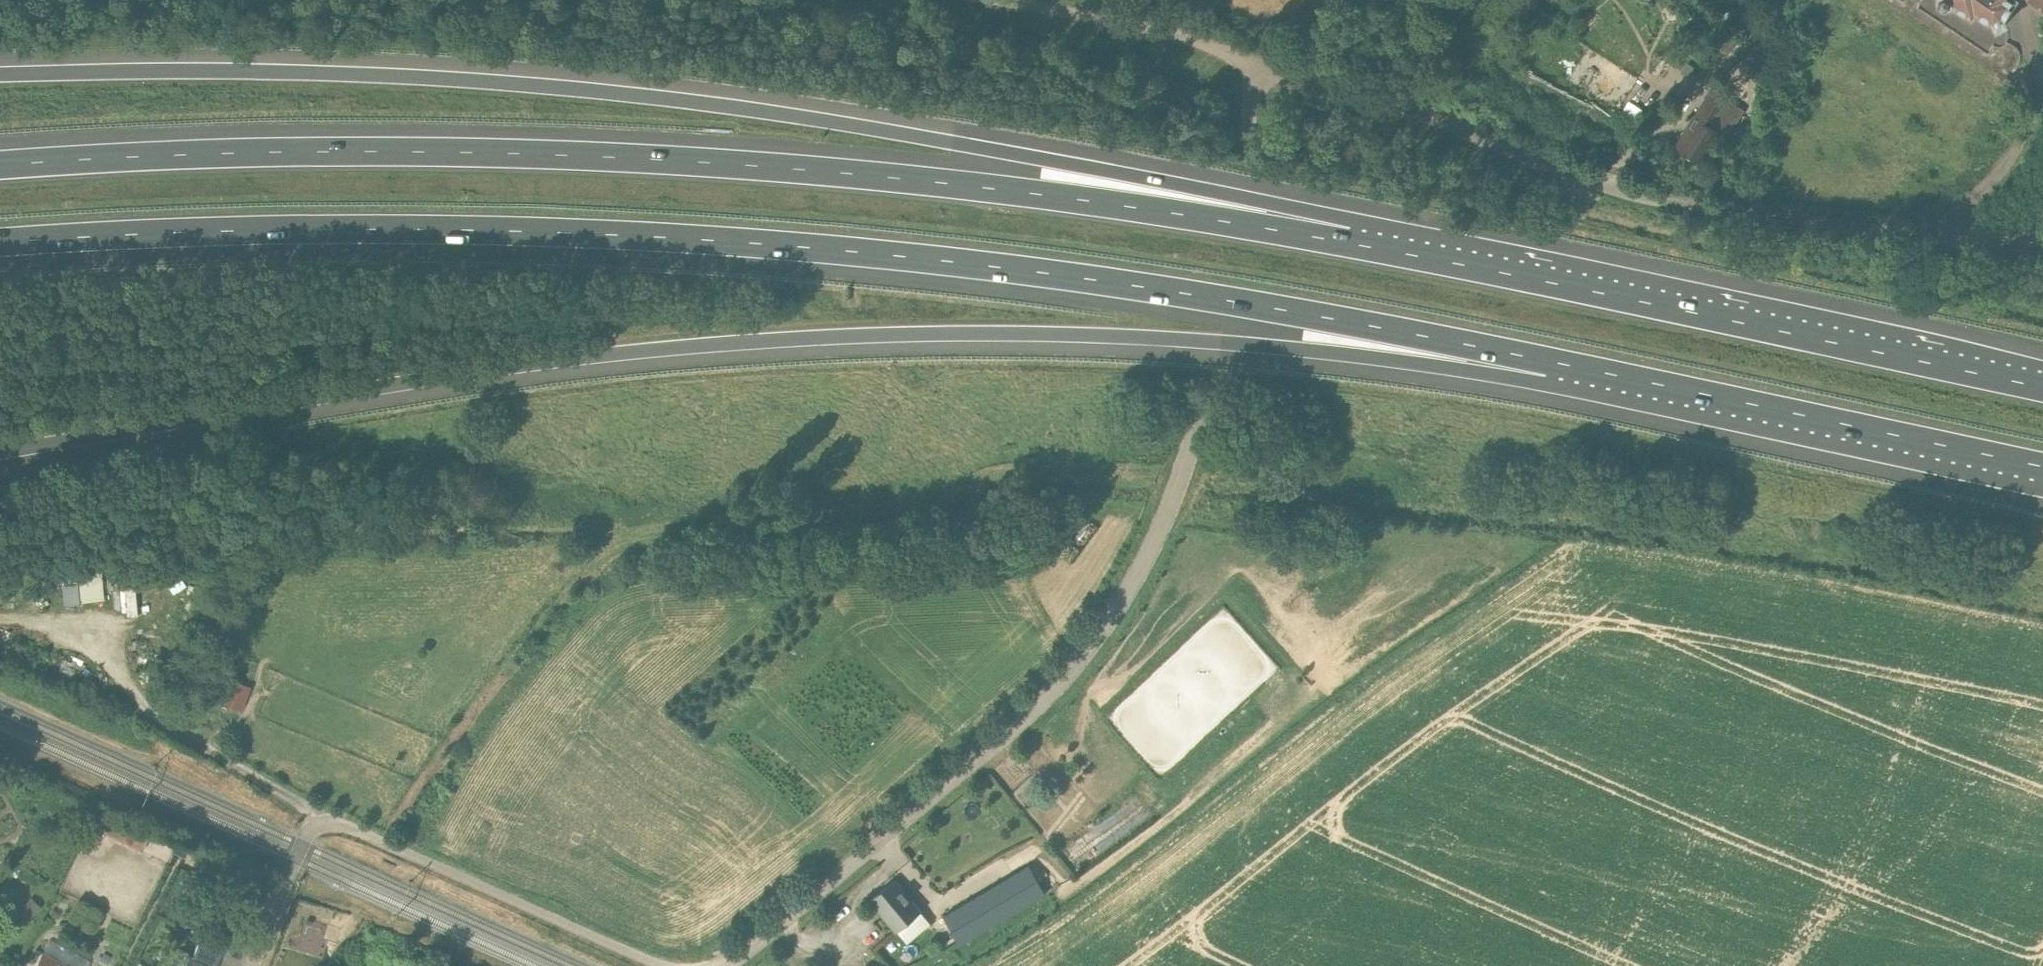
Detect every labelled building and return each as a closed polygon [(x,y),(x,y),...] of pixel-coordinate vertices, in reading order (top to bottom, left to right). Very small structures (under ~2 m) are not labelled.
[(1971,17),(1974,12),(1992,24),(1995,30),(2006,25),(2003,19),(2016,0),(1946,0),(1971,17)] [(2030,1),(2042,9),(2042,0),(2031,0),(2030,1)] [(1707,48),(1720,61),(1735,46),(1721,33),(1707,48)] [(1699,162),(1718,132),(1726,138),(1745,109),(1728,99),(1713,90),(1676,148),(1699,162)] [(238,709),(248,686),(226,677),(216,700),(238,709)] [(1069,848),(1083,866),(1153,814),(1140,796),(1069,848)] [(1029,866),(943,917),(959,944),(1045,894),(1029,866)] [(897,932),(921,912),(894,880),(871,900),(897,932)] [(28,921),(41,907),(31,898),(18,912),(28,921)] [(202,935),(193,957),(186,954),(181,965),(217,965),(226,945),(202,935)] [(43,952),(35,965),(70,965),(43,952)]
